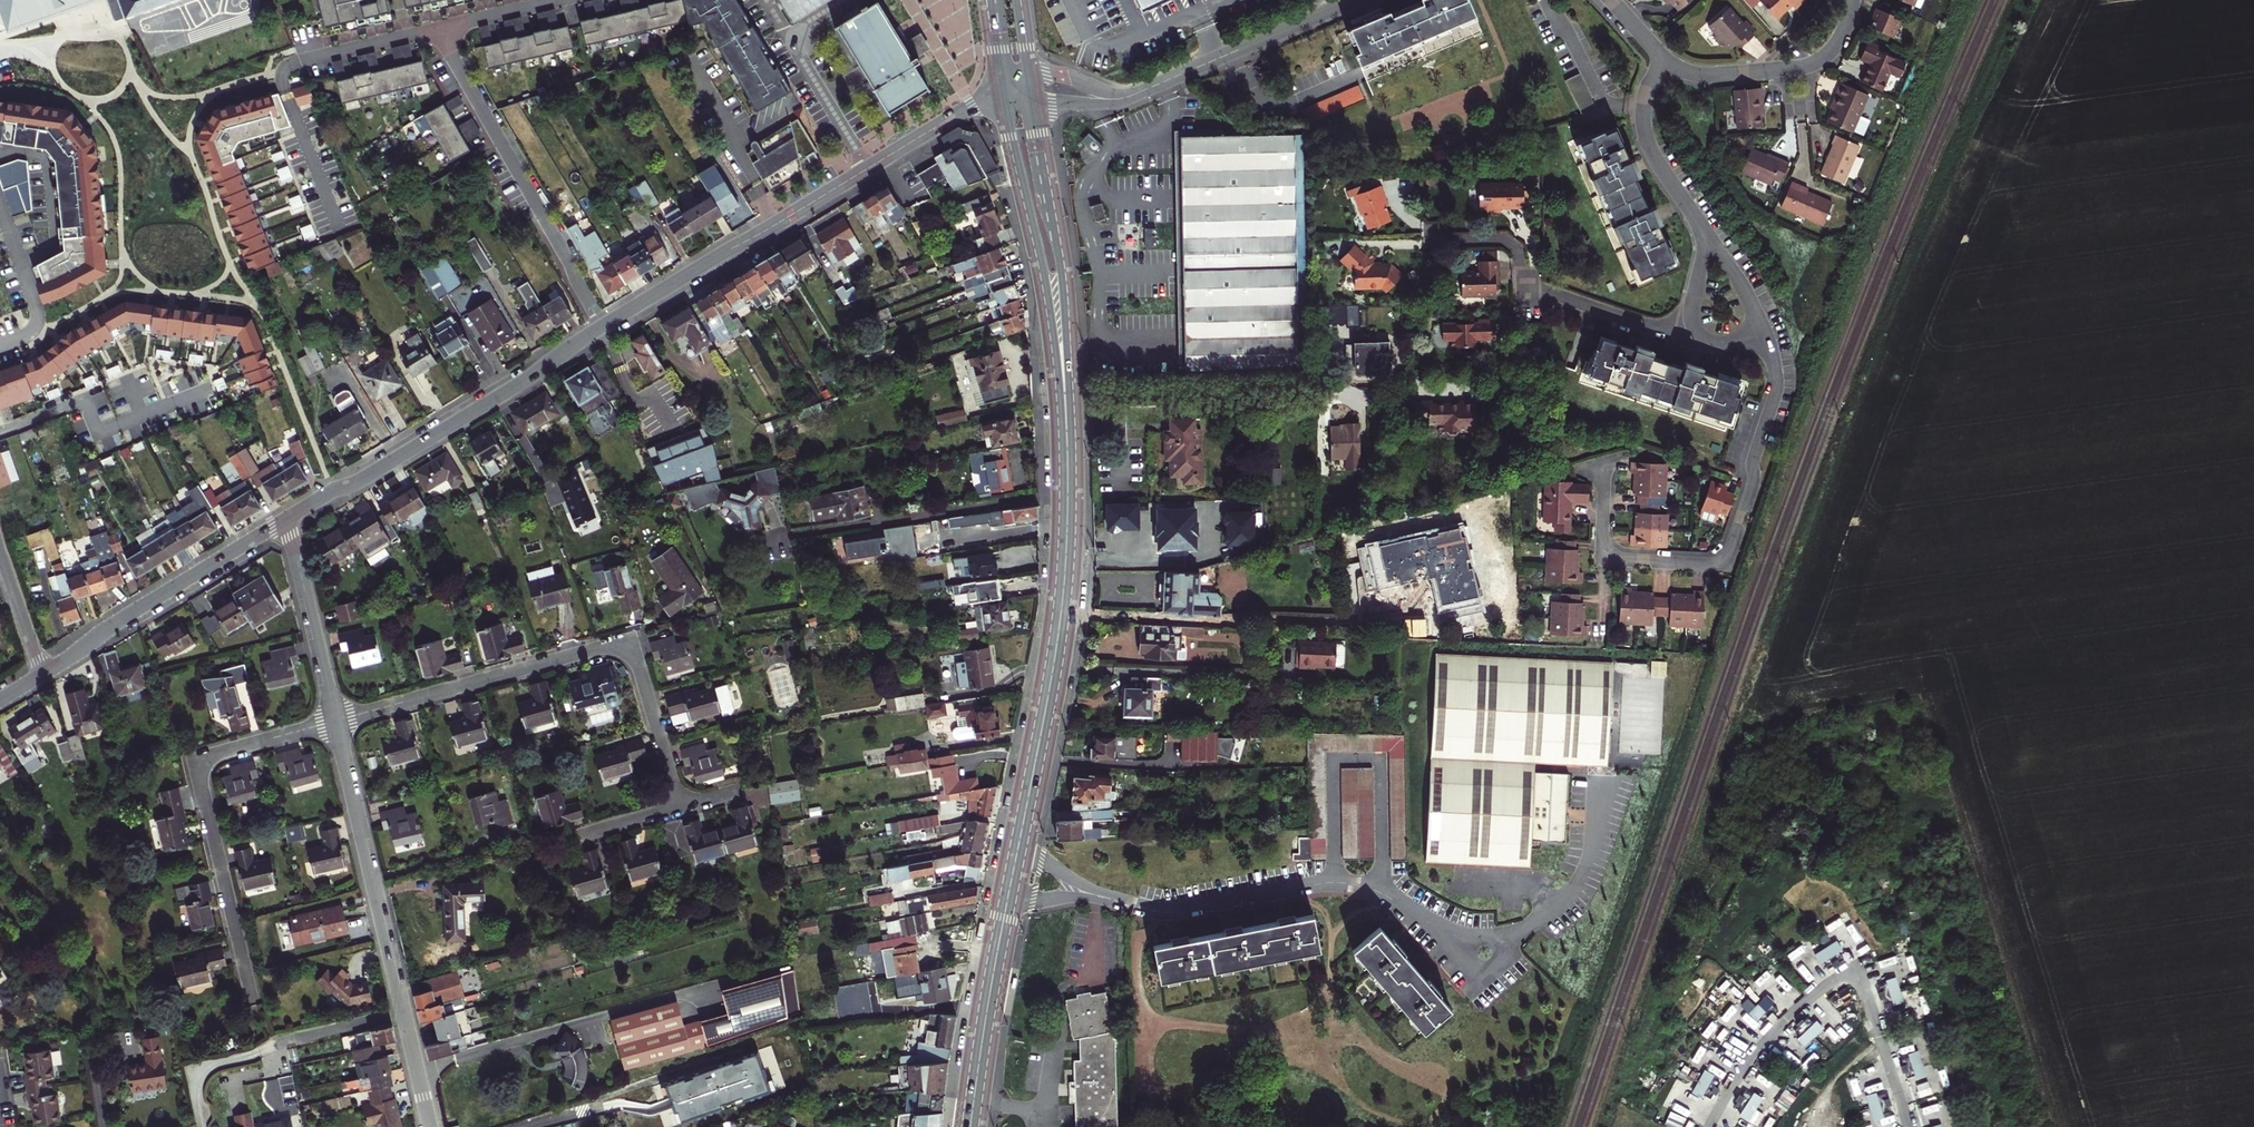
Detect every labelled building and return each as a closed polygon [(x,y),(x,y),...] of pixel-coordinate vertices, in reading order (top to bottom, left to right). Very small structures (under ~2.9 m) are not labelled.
[(69,0),(0,0),(0,3),(9,29),(70,4),(69,0)] [(105,0),(69,0),(70,4),(9,29),(11,33),(106,2),(105,0)] [(106,2),(112,19),(113,21),(115,22),(118,22),(124,19),(125,19),(151,10),(181,0),(105,0),(106,2)] [(322,28),(330,27),(331,31),(339,29),(338,25),(354,21),(355,25),(364,23),(363,19),(370,17),(371,21),(379,19),(378,15),(387,13),(384,0),(315,0),(322,28)] [(404,9),(413,7),(414,11),(422,9),(421,5),(429,3),(430,7),(438,6),(437,1),(441,0),(402,0),(404,9)] [(585,45),(688,21),(682,0),(677,0),(664,3),(664,1),(648,5),(648,7),(631,11),(597,19),(596,18),(579,22),(585,45)] [(628,0),(619,0),(622,13),(631,11),(628,0)] [(631,11),(640,9),(638,0),(628,0),(631,11)] [(689,26),(703,22),(757,112),(791,92),(744,14),(736,0),(682,0),(688,21),(689,26)] [(828,0),(777,0),(791,23),(828,0)] [(1142,13),(1169,0),(1136,0),(1142,13)] [(1360,66),(1476,16),(1469,0),(1421,0),(1423,5),(1392,18),(1390,12),(1373,20),(1350,30),(1360,52),(1355,54),(1360,66)] [(1690,0),(1668,0),(1678,11),(1690,0)] [(1776,19),(1786,11),(1785,9),(1790,5),(1794,9),(1799,4),(1804,0),(1759,0),(1776,19)] [(602,1),(593,3),(597,19),(606,17),(602,1)] [(875,2),(836,26),(888,113),(928,89),(913,64),(927,55),(915,36),(901,44),(875,2)] [(1885,2),(1885,3),(1901,10),(1902,9),(1885,2)] [(587,20),(596,18),(593,3),(584,5),(587,20)] [(1882,10),(1898,17),(1901,10),(1885,3),(1882,10)] [(1874,17),(1870,27),(1895,38),(1903,19),(1898,17),(1882,10),(1878,8),(1874,17)] [(555,12),(546,15),(550,30),(559,28),(555,12)] [(1733,13),(1712,31),(1718,37),(1718,42),(1721,46),(1724,50),(1727,48),(1733,55),(1746,44),(1750,48),(1758,41),(1754,36),(1757,34),(1749,25),(1746,27),(1733,13)] [(540,31),(549,29),(546,15),(537,17),(540,31)] [(1476,16),(1360,66),(1373,95),(1488,46),(1476,16)] [(513,22),(516,38),(525,36),(521,20),(513,22)] [(507,39),(516,37),(513,22),(504,25),(507,39)] [(483,46),(488,68),(572,49),(567,26),(550,30),(549,29),(540,31),(533,33),(533,34),(525,36),(516,38),(516,37),(507,39),(500,41),(500,42),(493,44),(483,46)] [(489,28),(480,30),(484,46),(493,44),(489,28)] [(920,33),(915,36),(927,55),(931,52),(920,33)] [(1869,64),(1861,82),(1882,91),(1890,72),(1900,77),(1906,63),(1876,50),(1878,46),(1868,42),(1864,51),(1860,60),(1869,64)] [(413,63),(409,47),(400,49),(404,65),(413,63)] [(404,65),(400,49),(391,51),(395,67),(404,65)] [(379,71),(375,55),(366,57),(370,73),(379,71)] [(360,74),(369,72),(366,57),(357,60),(360,74)] [(332,82),(337,105),(426,83),(421,61),(404,65),(395,67),(370,73),(369,72),(360,74),(353,76),(353,77),(343,79),(332,82)] [(339,64),(331,66),(334,82),(343,79),(339,64)] [(1579,75),(1565,81),(1583,117),(1596,110),(1579,75)] [(581,82),(584,89),(602,83),(598,76),(581,82)] [(584,89),(581,82),(575,84),(579,91),(584,89)] [(1308,126),(1366,101),(1359,85),(1301,111),(1308,126)] [(1852,134),(1869,97),(1841,85),(1839,91),(1836,98),(1838,99),(1828,124),(1852,134)] [(1737,129),(1761,127),(1759,100),(1762,99),(1762,94),(1761,89),(1733,91),(1737,129)] [(292,126),(279,93),(216,111),(199,139),(251,272),(276,262),(233,152),(239,141),(292,126)] [(442,103),(441,104),(446,112),(460,103),(455,96),(446,101),(442,103)] [(107,272),(94,143),(69,112),(0,101),(0,141),(47,149),(56,160),(65,250),(38,265),(44,282),(37,284),(43,302),(62,295),(107,272)] [(421,115),(449,161),(469,150),(464,142),(460,135),(455,127),(441,104),(421,115)] [(469,119),(455,127),(460,135),(474,127),(469,119)] [(820,163),(815,156),(818,153),(798,120),(758,145),(755,143),(753,144),(752,145),(751,147),(752,149),(753,152),(748,155),(771,193),(804,173),(802,169),(801,164),(808,160),(813,167),(820,163)] [(1610,293),(1640,280),(1580,147),(1570,122),(1540,135),(1610,293)] [(474,127),(460,135),(464,142),(479,134),(474,127)] [(1580,147),(1640,280),(1649,275),(1651,278),(1665,272),(1663,267),(1674,262),(1650,209),(1647,211),(1633,180),(1637,179),(1626,155),(1615,131),(1605,135),(1604,132),(1589,139),(1591,142),(1580,147)] [(1181,137),(1182,172),(1182,180),(1185,374),(1306,371),(1303,200),(1302,138),(1302,135),(1193,137),(1181,137)] [(1845,185),(1861,148),(1836,137),(1834,141),(1832,146),(1834,146),(1822,176),(1845,185)] [(946,175),(947,178),(954,190),(988,177),(978,161),(968,144),(960,142),(935,158),(937,163),(938,163),(940,167),(939,169),(939,170),(939,172),(940,173),(941,174),(942,175),(944,176),(946,175)] [(1752,148),(1742,171),(1770,183),(1772,178),(1773,177),(1781,181),(1789,162),(1782,159),(1781,160),(1769,155),(1765,153),(1752,148)] [(285,157),(282,151),(272,155),(274,161),(285,157)] [(0,165),(0,180),(12,216),(32,210),(27,160),(18,159),(0,165)] [(927,190),(947,178),(946,175),(944,176),(942,175),(941,174),(940,173),(939,172),(939,170),(939,169),(940,167),(938,163),(917,176),(927,190)] [(291,172),(288,166),(278,170),(280,176),(291,172)] [(293,178),(291,172),(280,176),(282,182),(293,178)] [(644,180),(635,186),(650,211),(659,205),(644,180)] [(710,196),(721,214),(730,209),(738,203),(723,180),(706,190),(710,196)] [(1514,180),(1479,181),(1479,207),(1487,207),(1487,209),(1494,209),(1501,209),(1501,204),(1505,203),(1505,205),(1524,205),(1523,183),(1514,183),(1514,180)] [(1782,205),(1823,223),(1833,200),(1807,190),(1809,187),(1800,184),(1792,180),(1782,205)] [(642,215),(650,211),(635,186),(627,191),(642,215)] [(1365,215),(1371,231),(1392,223),(1389,215),(1385,206),(1389,205),(1382,186),(1368,191),(1366,186),(1348,193),(1350,199),(1354,197),(1361,216),(1365,215)] [(904,214),(901,210),(887,187),(881,191),(875,194),(892,221),(892,222),(904,214)] [(456,192),(449,196),(457,209),(463,206),(456,192)] [(864,201),(852,209),(862,225),(873,218),(881,231),(885,229),(883,226),(892,221),(875,194),(864,201)] [(291,205),(302,201),(300,195),(289,199),(291,205)] [(963,205),(966,213),(973,211),(983,237),(976,240),(981,254),(1000,247),(995,233),(999,231),(998,228),(996,224),(995,219),(997,218),(989,195),(963,205)] [(710,196),(681,214),(692,232),(706,223),(721,214),(710,196)] [(304,207),(302,201),(291,205),(294,211),(304,207)] [(1102,203),(1091,206),(1095,222),(1106,219),(1102,203)] [(963,205),(956,208),(958,216),(966,213),(963,205)] [(677,208),(665,216),(669,223),(667,224),(678,240),(685,236),(692,232),(681,214),(677,208)] [(403,221),(399,214),(393,218),(397,224),(403,221)] [(817,235),(828,253),(832,250),(839,260),(847,256),(854,251),(847,239),(854,235),(844,219),(817,235)] [(576,223),(567,229),(581,252),(590,247),(576,223)] [(314,230),(311,224),(301,229),(303,234),(314,230)] [(405,225),(399,228),(402,234),(409,230),(405,225)] [(316,236),(314,230),(303,234),(305,240),(316,236)] [(653,232),(639,241),(654,265),(661,260),(668,256),(653,232)] [(793,273),(817,259),(804,237),(792,245),(780,252),(793,273)] [(473,238),(464,243),(482,273),(491,268),(473,238)] [(322,245),(331,259),(342,253),(334,240),(322,245)] [(646,269),(654,265),(639,241),(625,250),(627,254),(631,261),(639,274),(646,269)] [(331,259),(322,245),(312,248),(322,265),(331,259)] [(969,278),(1006,264),(1003,255),(1000,247),(981,254),(979,255),(954,264),(956,271),(965,268),(969,278)] [(832,250),(828,253),(834,263),(839,260),(832,250)] [(1391,290),(1403,277),(1397,271),(1391,266),(1375,266),(1372,263),(1376,259),(1368,252),(1364,255),(1359,250),(1349,250),(1340,259),(1351,271),(1353,271),(1353,281),(1358,285),(1367,285),(1370,288),(1377,288),(1380,286),(1384,290),(1391,290)] [(774,256),(768,259),(786,288),(798,281),(793,273),(780,252),(774,256)] [(631,261),(627,254),(613,262),(616,268),(625,282),(632,278),(639,274),(631,261)] [(444,257),(430,265),(447,294),(462,285),(444,257)] [(786,288),(768,259),(762,263),(756,266),(771,290),(777,286),(781,294),(787,290),(786,288)] [(616,288),(625,282),(616,268),(613,262),(612,261),(595,272),(607,293),(616,288)] [(1462,296),(1485,296),(1485,299),(1496,299),(1496,277),(1498,276),(1498,269),(1498,261),(1480,262),(1480,271),(1461,271),(1462,296)] [(919,270),(917,263),(906,267),(908,274),(919,270)] [(1008,269),(1006,264),(969,278),(963,280),(966,289),(969,289),(975,286),(1010,273),(1008,269)] [(430,265),(421,270),(439,299),(447,294),(430,265)] [(750,270),(744,273),(761,301),(766,309),(771,306),(765,296),(772,292),(771,290),(756,266),(750,270)] [(738,277),(732,281),(745,301),(752,297),(756,304),(761,301),(744,273),(738,277)] [(975,286),(969,289),(972,299),(988,293),(1013,284),(1012,278),(1010,273),(975,286)] [(745,301),(732,281),(726,284),(720,288),(735,312),(747,304),(745,301)] [(543,332),(554,326),(543,307),(527,282),(517,288),(526,302),(523,303),(531,315),(521,320),(532,339),(543,332)] [(1013,284),(988,293),(990,298),(994,307),(1018,298),(1016,291),(1013,284)] [(843,285),(836,290),(844,303),(858,299),(859,299),(854,289),(848,292),(843,285)] [(714,292),(708,295),(731,332),(734,338),(746,330),(735,312),(720,288),(714,292)] [(856,288),(854,289),(859,299),(862,298),(856,288)] [(710,340),(711,342),(716,338),(720,344),(727,339),(725,336),(731,332),(708,295),(699,301),(689,307),(710,340)] [(572,315),(561,297),(543,307),(554,326),(563,320),(572,315)] [(1018,298),(994,307),(990,308),(995,322),(999,320),(1020,313),(1023,311),(1021,305),(1018,298)] [(468,312),(491,351),(502,344),(513,338),(490,300),(476,308),(468,312)] [(278,388),(251,320),(125,303),(87,323),(72,332),(36,357),(0,370),(0,409),(33,397),(31,389),(48,383),(87,354),(120,335),(116,328),(129,321),(152,323),(151,333),(214,341),(215,333),(238,336),(247,357),(239,360),(253,397),(278,388)] [(1359,305),(1346,306),(1347,327),(1360,326),(1359,305)] [(710,340),(689,307),(676,315),(663,323),(674,341),(687,333),(697,349),(710,340)] [(891,317),(888,307),(867,315),(873,324),(879,321),(891,317)] [(999,320),(1004,335),(1026,327),(1024,322),(1023,318),(1022,318),(1020,313),(999,320)] [(1478,323),(1442,324),(1443,339),(1451,339),(1451,347),(1471,347),(1475,342),(1475,338),(1496,337),(1496,328),(1495,320),(1478,320),(1478,323)] [(884,325),(886,330),(894,327),(892,322),(884,325)] [(456,350),(467,343),(454,323),(454,324),(432,336),(444,356),(456,350)] [(400,356),(412,376),(424,369),(435,362),(417,333),(404,341),(410,350),(400,356)] [(666,370),(644,335),(632,341),(636,347),(639,352),(637,354),(646,369),(649,368),(654,377),(666,370)] [(894,337),(884,341),(887,347),(897,343),(894,337)] [(1389,354),(1389,339),(1376,339),(1376,344),(1356,344),(1356,346),(1347,346),(1348,365),(1356,365),(1356,369),(1356,372),(1386,371),(1386,355),(1389,354)] [(1638,353),(1602,341),(1598,352),(1595,351),(1590,366),(1593,367),(1590,377),(1723,423),(1730,421),(1732,414),(1735,415),(1740,400),(1735,398),(1738,388),(1698,374),(1697,378),(1683,373),(1683,372),(1652,361),(1651,362),(1637,357),(1638,353)] [(305,352),(307,355),(316,374),(325,369),(312,343),(303,347),(305,352)] [(163,358),(165,351),(157,350),(156,357),(163,358)] [(1006,373),(1000,350),(966,360),(978,405),(1012,396),(1006,373)] [(376,398),(377,398),(388,390),(400,383),(382,352),(363,364),(368,371),(361,375),(376,398)] [(1653,358),(1638,353),(1637,357),(1651,362),(1652,361),(1653,358)] [(196,355),(195,363),(203,364),(203,356),(196,355)] [(316,374),(307,355),(299,359),(308,378),(316,374)] [(579,374),(567,382),(588,415),(597,409),(600,414),(607,415),(610,413),(612,406),(608,400),(621,392),(615,378),(614,379),(603,360),(591,367),(590,367),(579,374)] [(112,368),(115,375),(121,373),(118,365),(112,368)] [(838,380),(833,366),(820,371),(827,383),(828,384),(837,380),(838,380)] [(115,375),(112,368),(106,370),(109,377),(115,375)] [(1697,378),(1698,374),(1684,369),(1683,372),(1683,373),(1697,378)] [(863,370),(843,378),(845,384),(865,377),(863,370)] [(316,374),(308,378),(311,384),(319,380),(316,374)] [(92,384),(89,377),(83,380),(86,387),(92,384)] [(214,381),(216,386),(224,382),(222,378),(214,381)] [(837,380),(828,384),(836,397),(841,395),(842,395),(837,380)] [(224,382),(216,386),(218,391),(226,388),(224,382)] [(836,397),(828,384),(827,383),(822,386),(825,389),(823,391),(828,399),(831,399),(836,397)] [(681,392),(675,384),(668,388),(674,397),(681,392)] [(56,397),(53,390),(47,393),(50,400),(56,397)] [(531,404),(514,414),(526,433),(560,413),(548,393),(531,404)] [(343,417),(339,420),(353,444),(358,442),(357,439),(355,437),(368,429),(362,419),(365,418),(352,397),(337,406),(343,417)] [(1433,402),(1415,402),(1416,410),(1416,418),(1428,418),(1428,423),(1438,423),(1439,431),(1446,431),(1449,435),(1455,434),(1458,431),(1476,430),(1475,402),(1460,402),(1460,406),(1448,406),(1446,405),(1433,405),(1433,402)] [(964,410),(937,417),(939,426),(966,420),(964,410)] [(1014,417),(982,424),(987,447),(1019,440),(1017,428),(1014,417)] [(353,444),(339,420),(322,430),(334,449),(345,442),(349,448),(351,446),(353,444)] [(1185,475),(1185,482),(1202,482),(1200,420),(1171,421),(1172,431),(1166,431),(1166,438),(1166,444),(1172,444),(1172,459),(1171,459),(1172,476),(1185,475)] [(1346,426),(1330,426),(1331,457),(1347,457),(1347,469),(1360,469),(1359,423),(1353,423),(1346,423),(1346,426)] [(666,492),(722,479),(715,448),(714,442),(706,430),(703,426),(645,448),(666,492)] [(18,434),(21,442),(36,436),(33,428),(18,434)] [(481,437),(471,443),(491,476),(502,469),(496,460),(494,457),(503,451),(491,431),(481,437)] [(717,441),(718,447),(726,444),(724,438),(717,441)] [(274,465),(275,467),(290,490),(298,485),(307,480),(296,463),(306,457),(299,440),(281,447),(286,458),(274,465)] [(141,442),(134,445),(136,450),(144,448),(141,442)] [(974,452),(970,453),(974,473),(982,473),(983,481),(976,484),(978,494),(1012,488),(1008,467),(1004,446),(974,452)] [(128,448),(120,452),(122,457),(130,453),(128,448)] [(245,449),(237,453),(247,471),(250,477),(257,488),(263,485),(273,501),(281,495),(290,490),(275,467),(274,465),(260,473),(245,449)] [(494,457),(496,460),(505,454),(503,451),(494,457)] [(237,453),(236,453),(229,457),(243,481),(244,480),(250,477),(247,471),(237,453)] [(462,480),(447,454),(431,464),(416,473),(427,491),(447,478),(452,486),(462,480)] [(0,455),(0,490),(1,490),(12,486),(2,455),(0,455)] [(100,467),(96,459),(83,465),(86,473),(100,467)] [(1639,492),(1639,496),(1657,497),(1666,498),(1667,481),(1668,464),(1632,462),(1632,473),(1640,473),(1640,480),(1636,480),(1635,491),(1639,492)] [(53,467),(58,482),(67,479),(62,463),(53,467)] [(531,467),(525,471),(528,476),(534,473),(531,467)] [(713,501),(734,507),(733,511),(728,515),(734,522),(739,517),(743,517),(748,532),(761,529),(757,512),(759,505),(770,495),(781,492),(775,467),(755,471),(758,482),(743,495),(718,489),(714,481),(683,488),(693,510),(713,501)] [(802,470),(795,472),(797,480),(804,479),(802,470)] [(1547,497),(1547,504),(1570,506),(1570,499),(1587,500),(1588,484),(1569,483),(1569,480),(1547,479),(1546,497),(1547,497)] [(261,507),(244,480),(243,481),(229,489),(246,516),(253,512),(261,507)] [(1720,483),(1711,480),(1701,507),(1702,507),(1699,514),(1701,517),(1714,522),(1717,513),(1719,509),(1727,512),(1734,494),(1730,492),(1726,491),(1727,488),(1719,485),(1720,483)] [(205,483),(199,487),(202,493),(209,489),(205,483)] [(386,513),(392,524),(398,520),(399,521),(409,515),(416,526),(431,516),(433,516),(414,484),(406,489),(408,491),(390,502),(389,500),(385,502),(380,505),(386,513)] [(864,487),(811,498),(815,518),(838,514),(839,520),(869,513),(867,500),(864,487)] [(246,516),(229,489),(229,488),(215,497),(210,488),(209,489),(202,493),(212,509),(219,505),(231,525),(238,521),(246,516)] [(478,491),(470,495),(476,510),(484,507),(478,491)] [(206,512),(212,509),(202,493),(197,497),(200,502),(184,512),(199,538),(208,533),(216,528),(206,512)] [(675,493),(668,497),(672,505),(674,509),(681,505),(675,493)] [(1657,497),(1639,496),(1639,504),(1641,504),(1657,505),(1657,497)] [(361,546),(367,556),(386,544),(399,536),(392,524),(386,513),(379,518),(368,500),(362,504),(356,507),(362,516),(348,524),(361,546)] [(1108,503),(1108,528),(1113,531),(1118,531),(1122,528),(1138,528),(1138,503),(1108,503)] [(1570,506),(1547,504),(1546,507),(1545,507),(1544,520),(1557,520),(1556,531),(1570,531),(1571,520),(1572,509),(1569,509),(1570,506)] [(1657,505),(1641,504),(1641,513),(1660,514),(1661,506),(1657,505)] [(948,518),(949,528),(960,526),(960,528),(988,523),(988,525),(992,525),(992,526),(1015,523),(1015,521),(1038,518),(1038,512),(1038,505),(948,518)] [(199,538),(184,512),(183,510),(168,520),(185,547),(192,543),(199,538)] [(508,512),(495,519),(499,526),(512,519),(508,512)] [(144,513),(136,518),(138,522),(147,518),(144,513)] [(1188,537),(1192,537),(1191,513),(1169,513),(1169,516),(1162,516),(1161,519),(1161,529),(1165,529),(1166,549),(1188,549),(1188,537)] [(1668,515),(1660,514),(1641,513),(1640,518),(1637,517),(1636,529),(1640,529),(1639,535),(1631,535),(1631,546),(1666,548),(1668,515)] [(1252,514),(1223,515),(1220,518),(1220,523),(1223,526),(1224,533),(1221,536),(1221,541),(1224,544),(1253,543),(1252,514)] [(152,528),(147,518),(138,522),(144,533),(152,528)] [(152,528),(159,540),(169,557),(177,552),(185,547),(168,520),(167,519),(152,528)] [(361,546),(348,524),(334,533),(319,542),(332,564),(361,546)] [(1463,524),(1356,548),(1366,591),(1430,577),(1440,621),(1482,610),(1463,524)] [(50,527),(39,531),(44,545),(49,558),(50,557),(59,554),(56,544),(50,527)] [(152,528),(144,533),(137,538),(141,544),(144,549),(159,540),(152,528)] [(39,531),(27,535),(32,549),(44,545),(39,531)] [(117,534),(108,537),(114,553),(123,550),(117,534)] [(23,537),(16,539),(18,547),(25,545),(23,537)] [(1575,541),(1556,539),(1556,547),(1575,548),(1575,541)] [(169,557),(159,540),(144,549),(154,566),(162,561),(169,557)] [(146,571),(154,566),(144,549),(141,544),(125,554),(128,559),(127,559),(137,577),(146,571)] [(367,556),(373,565),(390,554),(386,548),(388,547),(386,544),(367,556)] [(1575,548),(1556,547),(1547,547),(1545,580),(1581,582),(1582,571),(1574,571),(1574,565),(1577,566),(1578,553),(1574,553),(1575,548)] [(100,591),(108,588),(99,562),(94,548),(87,551),(89,558),(90,561),(82,565),(83,569),(89,586),(92,594),(100,591)] [(703,591),(672,548),(653,562),(672,589),(660,598),(666,606),(671,614),(703,591)] [(994,552),(953,559),(954,566),(961,565),(963,577),(997,572),(995,562),(994,552)] [(50,557),(52,565),(62,562),(61,560),(59,554),(50,557)] [(89,586),(83,569),(78,571),(73,556),(61,560),(62,562),(75,600),(83,597),(92,594),(89,586)] [(99,562),(108,588),(116,585),(125,582),(115,556),(99,562)] [(63,598),(57,600),(56,601),(64,623),(72,620),(81,618),(75,600),(62,562),(52,565),(56,575),(63,598)] [(632,591),(625,565),(598,572),(598,571),(593,572),(598,591),(603,589),(610,587),(612,597),(620,595),(624,611),(632,609),(641,606),(636,591),(632,591)] [(531,582),(557,575),(555,570),(529,576),(531,582)] [(1165,600),(1165,610),(1179,611),(1182,613),(1207,614),(1207,617),(1221,617),(1222,598),(1217,592),(1199,591),(1200,573),(1167,570),(1166,582),(1166,591),(1165,600)] [(557,575),(531,582),(537,609),(550,606),(572,600),(565,573),(557,575)] [(63,598),(56,575),(49,578),(57,600),(63,598)] [(264,575),(233,595),(236,599),(237,601),(262,586),(267,595),(264,596),(267,601),(277,595),(264,575)] [(967,592),(969,603),(1001,598),(999,588),(998,578),(990,579),(959,584),(960,593),(961,593),(967,592)] [(945,580),(919,584),(920,590),(944,587),(946,586),(945,580)] [(262,586),(237,601),(249,620),(252,624),(252,625),(283,606),(280,601),(277,595),(267,601),(264,596),(267,595),(262,586)] [(1653,616),(1654,596),(1650,596),(1650,593),(1637,592),(1637,595),(1631,595),(1632,587),(1621,587),(1619,622),(1653,624),(1653,616)] [(1669,617),(1669,624),(1703,626),(1704,591),(1693,590),(1693,598),(1688,598),(1688,594),(1675,594),(1675,597),(1670,597),(1669,617)] [(1580,594),(1562,593),(1561,601),(1580,602),(1580,594)] [(1661,616),(1662,597),(1654,596),(1653,616),(1661,616)] [(1670,597),(1662,597),(1661,616),(1669,617),(1670,597)] [(237,601),(236,599),(225,606),(215,612),(216,615),(210,619),(208,616),(201,621),(210,635),(223,627),(227,633),(249,620),(237,601)] [(339,606),(343,622),(362,617),(360,608),(358,601),(339,606)] [(714,601),(703,604),(706,612),(717,609),(714,601)] [(980,606),(981,607),(974,608),(977,627),(957,629),(959,640),(979,637),(978,630),(1010,625),(1008,613),(1007,601),(980,606)] [(1561,601),(1552,601),(1550,634),(1587,636),(1587,625),(1579,625),(1580,619),(1583,619),(1583,607),(1580,607),(1580,602),(1561,601)] [(1524,638),(1526,627),(1526,621),(1510,619),(1508,636),(1524,638)] [(249,620),(227,633),(230,638),(252,624),(249,620)] [(158,634),(152,638),(164,657),(173,651),(175,655),(195,642),(183,623),(165,634),(163,631),(158,634)] [(507,640),(503,623),(479,630),(487,662),(507,656),(527,651),(522,636),(507,640)] [(1151,653),(1151,658),(1185,660),(1186,649),(1180,648),(1181,634),(1181,627),(1142,625),(1142,639),(1141,652),(1145,653),(1151,653)] [(812,628),(803,629),(807,649),(814,648),(812,628)] [(364,630),(339,635),(341,643),(343,652),(350,650),(354,668),(382,661),(376,634),(366,637),(364,630)] [(1524,645),(1524,638),(1508,636),(1507,644),(1524,645)] [(675,637),(651,644),(653,652),(655,660),(662,658),(666,675),(695,667),(687,641),(677,644),(675,637)] [(429,644),(417,647),(426,679),(465,668),(461,652),(446,656),(442,640),(429,644)] [(1336,644),(1301,642),(1300,655),(1299,667),(1315,668),(1315,666),(1322,666),(1322,667),(1335,668),(1335,661),(1336,644)] [(1344,644),(1336,644),(1335,661),(1344,662),(1344,644)] [(295,646),(271,652),(273,660),(262,662),(268,688),(297,681),(293,664),(299,662),(297,654),(295,646)] [(992,665),(989,646),(963,650),(965,662),(956,663),(960,687),(969,685),(969,688),(994,684),(992,665)] [(112,654),(107,655),(119,695),(147,687),(140,666),(122,671),(116,653),(112,654)] [(1609,738),(1612,686),(1613,663),(1608,663),(1436,654),(1432,735),(1426,862),(1529,867),(1530,841),(1565,842),(1567,817),(1569,774),(1534,772),(1535,763),(1607,766),(1609,738)] [(1620,662),(1619,670),(1648,672),(1648,663),(1620,662)] [(1667,663),(1652,662),(1652,665),(1651,676),(1666,676),(1667,663)] [(251,681),(246,663),(221,670),(222,675),(202,680),(204,686),(205,687),(206,689),(207,689),(208,690),(210,690),(211,691),(213,690),(215,690),(222,717),(228,715),(233,732),(242,729),(251,727),(246,710),(243,711),(236,685),(251,681)] [(573,694),(576,704),(577,708),(606,700),(607,706),(617,703),(618,699),(617,694),(623,692),(621,685),(620,685),(616,686),(610,667),(609,663),(594,667),(579,672),(581,679),(570,682),(573,694)] [(615,665),(610,667),(616,686),(620,685),(615,665)] [(1162,678),(1130,677),(1130,684),(1124,684),(1121,686),(1121,691),(1124,694),(1125,694),(1125,704),(1124,714),(1151,716),(1152,691),(1161,691),(1162,678)] [(532,685),(535,700),(518,704),(525,728),(557,719),(547,680),(539,682),(532,685)] [(693,690),(666,698),(669,706),(671,714),(672,714),(687,710),(690,720),(722,711),(724,716),(732,714),(734,708),(728,684),(694,694),(693,690)] [(79,734),(68,738),(76,767),(88,764),(80,735),(105,727),(98,704),(89,706),(84,689),(76,692),(68,694),(79,734)] [(896,699),(898,711),(925,706),(923,694),(896,698),(896,699)] [(978,706),(977,698),(952,702),(953,707),(959,706),(960,714),(957,714),(958,726),(956,726),(953,728),(952,731),(952,734),(955,736),(957,738),(976,735),(977,738),(999,734),(998,727),(997,721),(995,721),(995,717),(993,709),(983,710),(983,706),(978,706)] [(450,723),(457,747),(490,738),(479,699),(471,701),(464,703),(468,718),(450,723)] [(858,717),(898,711),(896,699),(888,701),(889,708),(858,713),(858,717)] [(928,706),(929,716),(945,713),(944,703),(928,706)] [(27,720),(10,730),(19,746),(14,749),(24,764),(39,755),(31,743),(46,733),(49,737),(58,732),(43,709),(27,720)] [(687,710),(672,714),(675,724),(690,720),(687,710)] [(400,737),(383,742),(390,766),(422,757),(411,718),(404,720),(396,722),(400,737)] [(1182,761),(1217,761),(1217,732),(1168,731),(1168,741),(1182,741),(1182,761)] [(1217,732),(1217,761),(1238,761),(1238,732),(1217,732)] [(1136,737),(1094,736),(1094,745),(1090,745),(1090,752),(1090,758),(1136,759),(1136,737)] [(1293,860),(1302,860),(1310,860),(1310,861),(1325,861),(1324,751),(1390,752),(1391,861),(1406,861),(1407,861),(1405,736),(1308,736),(1310,838),(1299,838),(1299,854),(1294,854),(1293,860)] [(617,747),(618,750),(596,756),(602,779),(618,775),(635,770),(632,761),(648,756),(643,739),(617,747)] [(68,742),(60,744),(64,762),(73,759),(68,742)] [(706,743),(681,750),(684,758),(686,766),(692,765),(697,782),(725,774),(718,749),(708,752),(706,743)] [(895,755),(897,764),(898,763),(926,759),(924,750),(917,751),(917,749),(908,750),(907,743),(894,745),(895,755)] [(313,752),(303,755),(301,747),(288,751),(276,754),(280,770),(287,769),(292,786),(320,778),(313,752)] [(886,756),(888,765),(897,764),(895,755),(886,756)] [(954,764),(953,755),(926,759),(898,763),(900,774),(931,769),(932,777),(942,776),(944,790),(940,790),(941,794),(978,788),(977,783),(976,777),(958,781),(955,764),(954,764)] [(242,764),(230,767),(232,775),(222,778),(229,803),(257,796),(253,778),(259,776),(255,760),(242,764)] [(1341,769),(1343,859),(1374,859),(1373,768),(1341,769)] [(1073,794),(1071,810),(1092,809),(1109,808),(1110,800),(1114,800),(1116,798),(1116,793),(1115,791),(1109,791),(1110,777),(1095,775),(1094,779),(1087,779),(1075,777),(1073,794)] [(775,783),(775,784),(777,803),(802,799),(800,779),(775,783)] [(936,795),(937,802),(950,800),(971,800),(969,812),(991,816),(994,801),(997,785),(978,788),(941,794),(936,795)] [(183,850),(183,847),(189,846),(184,823),(187,822),(179,788),(162,792),(167,816),(162,817),(158,819),(165,852),(171,850),(172,853),(183,850)] [(566,805),(561,789),(537,795),(547,828),(585,817),(583,809),(580,801),(566,805)] [(384,790),(368,794),(370,804),(386,799),(384,790)] [(500,801),(497,790),(471,798),(475,812),(478,826),(497,821),(499,828),(514,823),(507,799),(500,801)] [(759,804),(750,806),(754,824),(764,821),(759,804)] [(722,829),(728,852),(744,848),(760,843),(754,824),(749,805),(733,810),(737,824),(722,829)] [(407,815),(405,807),(380,813),(385,829),(388,828),(391,827),(395,845),(424,838),(418,813),(407,815)] [(1157,808),(1141,808),(1141,816),(1174,815),(1174,808),(1157,809),(1157,808)] [(1071,810),(1057,811),(1057,825),(1058,839),(1101,838),(1101,828),(1093,828),(1083,829),(1082,820),(1093,819),(1092,809),(1071,810)] [(911,820),(913,830),(940,825),(953,823),(952,813),(911,820)] [(705,833),(701,819),(693,821),(685,824),(695,862),(728,852),(722,829),(705,833)] [(961,834),(986,838),(988,830),(990,822),(977,819),(953,823),(940,825),(941,833),(957,830),(957,829),(962,828),(961,834)] [(1093,828),(1093,819),(1082,820),(1083,829),(1093,828)] [(285,828),(288,843),(306,838),(303,823),(285,828)] [(325,845),(308,849),(313,873),(346,865),(342,846),(338,827),(322,831),(325,845)] [(961,834),(961,836),(959,845),(943,847),(944,849),(928,852),(929,855),(920,857),(921,861),(932,858),(961,853),(972,852),(983,854),(985,846),(986,838),(961,834)] [(801,847),(824,842),(822,835),(799,840),(801,847)] [(956,835),(942,840),(943,847),(959,845),(961,836),(956,835)] [(641,852),(637,837),(629,839),(621,842),(631,880),(664,870),(658,847),(641,852)] [(251,847),(236,851),(241,870),(246,889),(276,882),(270,858),(254,861),(251,847)] [(587,867),(570,872),(577,896),(609,886),(599,848),(591,850),(583,852),(587,867)] [(961,853),(932,858),(934,869),(956,864),(966,864),(964,876),(977,879),(979,879),(980,869),(982,859),(983,854),(972,852),(961,853)] [(934,869),(932,858),(921,861),(888,867),(891,880),(913,876),(934,872),(934,869)] [(193,897),(194,902),(188,903),(194,931),(215,927),(211,913),(208,899),(211,898),(207,882),(190,886),(193,897)] [(466,900),(484,898),(483,883),(445,885),(446,913),(448,941),(465,940),(463,903),(466,900)] [(190,886),(178,888),(180,900),(193,897),(190,886)] [(976,895),(977,888),(931,897),(931,895),(907,900),(910,913),(975,901),(976,895)] [(891,892),(868,896),(870,907),(894,902),(891,892)] [(342,907),(336,908),(340,921),(345,920),(342,907)] [(336,908),(291,919),(293,929),(290,929),(294,945),(348,931),(347,926),(345,920),(340,921),(336,908)] [(890,939),(891,939),(909,936),(917,934),(917,932),(929,929),(928,921),(926,913),(898,919),(899,920),(886,923),(889,935),(890,939)] [(1160,981),(1320,950),(1313,915),(1153,945),(1160,981)] [(1450,1009),(1379,927),(1352,950),(1424,1032),(1450,1009)] [(883,941),(869,943),(871,951),(893,947),(891,939),(890,939),(883,941)] [(803,940),(792,942),(793,957),(805,955),(803,940)] [(1844,950),(1837,940),(1814,955),(1820,965),(1844,950)] [(918,945),(893,949),(894,952),(894,955),(915,951),(914,950),(919,949),(918,945)] [(176,966),(181,988),(213,980),(211,971),(227,966),(225,958),(223,950),(197,956),(198,960),(176,966)] [(917,972),(919,972),(917,962),(915,953),(915,951),(894,955),(895,956),(898,975),(909,973),(917,972)] [(917,972),(919,982),(917,982),(919,992),(921,992),(923,1002),(949,997),(947,988),(945,978),(947,978),(945,967),(919,972),(917,972)] [(342,969),(341,971),(349,979),(351,977),(342,969)] [(347,981),(349,979),(341,971),(335,977),(327,970),(317,981),(331,994),(333,992),(347,1005),(356,1003),(372,1000),(370,991),(368,983),(352,986),(347,981)] [(799,995),(796,979),(795,970),(722,991),(725,1001),(728,1013),(701,1021),(708,1045),(755,1029),(802,1013),(799,995)] [(466,997),(458,971),(422,981),(425,992),(415,996),(418,1010),(466,997)] [(1896,976),(1885,980),(1893,1006),(1904,1003),(1896,976)] [(872,987),(870,981),(844,986),(845,992),(872,987)] [(844,986),(833,988),(835,994),(845,992),(844,986)] [(1105,992),(1066,1000),(1074,1039),(1079,1038),(1080,1060),(1074,1060),(1075,1089),(1072,1090),(1072,1102),(1075,1102),(1076,1126),(1117,1126),(1116,1038),(1113,1038),(1113,1032),(1105,992)] [(450,1001),(418,1010),(420,1016),(421,1023),(435,1019),(459,1012),(458,1009),(450,1011),(449,1007),(464,1003),(479,999),(478,994),(450,1001)] [(1776,1003),(1768,995),(1748,1014),(1756,1023),(1776,1003)] [(685,1025),(682,1015),(678,1001),(612,1020),(616,1035),(626,1069),(690,1051),(708,1045),(701,1021),(685,1025)] [(458,1009),(459,1012),(465,1010),(464,1003),(449,1007),(450,1011),(458,1009)] [(459,1012),(435,1019),(438,1031),(441,1043),(461,1037),(472,1034),(465,1010),(459,1012)] [(947,1015),(930,1014),(925,1043),(919,1042),(916,1054),(900,1056),(900,1065),(909,1065),(948,1061),(952,1038),(956,1016),(947,1015)] [(1825,1029),(1817,1020),(1797,1039),(1805,1048),(1825,1029)] [(393,1026),(355,1035),(358,1048),(380,1043),(397,1039),(395,1032),(393,1026)] [(167,1087),(163,1061),(165,1061),(165,1058),(163,1058),(160,1037),(157,1037),(157,1033),(153,1034),(154,1038),(149,1038),(144,1039),(147,1064),(129,1067),(131,1077),(133,1092),(167,1087)] [(568,1033),(561,1044),(559,1044),(557,1044),(555,1044),(554,1045),(552,1046),(552,1048),(551,1049),(551,1051),(551,1053),(552,1054),(553,1056),(555,1057),(556,1057),(558,1057),(560,1057),(562,1057),(563,1059),(564,1061),(565,1063),(566,1066),(566,1069),(565,1071),(565,1074),(563,1076),(573,1082),(582,1087),(584,1083),(585,1080),(586,1076),(587,1072),(587,1069),(587,1065),(587,1061),(586,1057),(585,1053),(583,1050),(581,1047),(579,1044),(577,1041),(574,1038),(571,1035),(568,1033)] [(461,1037),(441,1043),(426,1047),(428,1053),(429,1059),(475,1046),(472,1034),(461,1037)] [(353,1050),(356,1062),(383,1056),(380,1043),(358,1048),(353,1050)] [(26,1054),(28,1071),(25,1071),(27,1089),(45,1086),(45,1084),(44,1078),(54,1077),(50,1051),(26,1054)] [(1920,1051),(1909,1054),(1916,1080),(1927,1077),(1920,1051)] [(356,1062),(359,1078),(392,1070),(390,1063),(396,1061),(395,1057),(394,1053),(383,1056),(356,1062)] [(948,1063),(909,1066),(911,1090),(919,1089),(920,1091),(945,1094),(947,1078),(948,1063)] [(1715,1074),(1705,1069),(1691,1093),(1701,1098),(1715,1074)] [(392,1070),(359,1078),(341,1082),(343,1089),(359,1085),(360,1092),(370,1090),(390,1086),(395,1084),(393,1077),(392,1070)] [(669,1082),(643,1090),(647,1100),(651,1111),(676,1102),(669,1082)] [(33,1106),(36,1124),(61,1120),(57,1094),(47,1096),(45,1086),(27,1089),(30,1107),(33,1106)] [(390,1086),(370,1090),(373,1104),(393,1099),(392,1092),(390,1086)] [(919,1089),(911,1090),(907,1090),(907,1114),(943,1111),(944,1103),(945,1094),(920,1091),(919,1089)] [(1764,1099),(1755,1092),(1739,1115),(1749,1122),(1764,1099)] [(1876,1092),(1865,1095),(1872,1122),(1883,1119),(1876,1092)] [(363,1106),(367,1126),(377,1124),(378,1126),(402,1126),(399,1112),(396,1112),(393,1099),(373,1104),(363,1106)] [(943,1111),(907,1114),(899,1115),(897,1126),(941,1126),(943,1111)] [(237,1115),(238,1121),(239,1126),(256,1126),(256,1125),(253,1112),(237,1115)] [(256,1125),(256,1126),(293,1126),(291,1117),(273,1121),(256,1125)]
